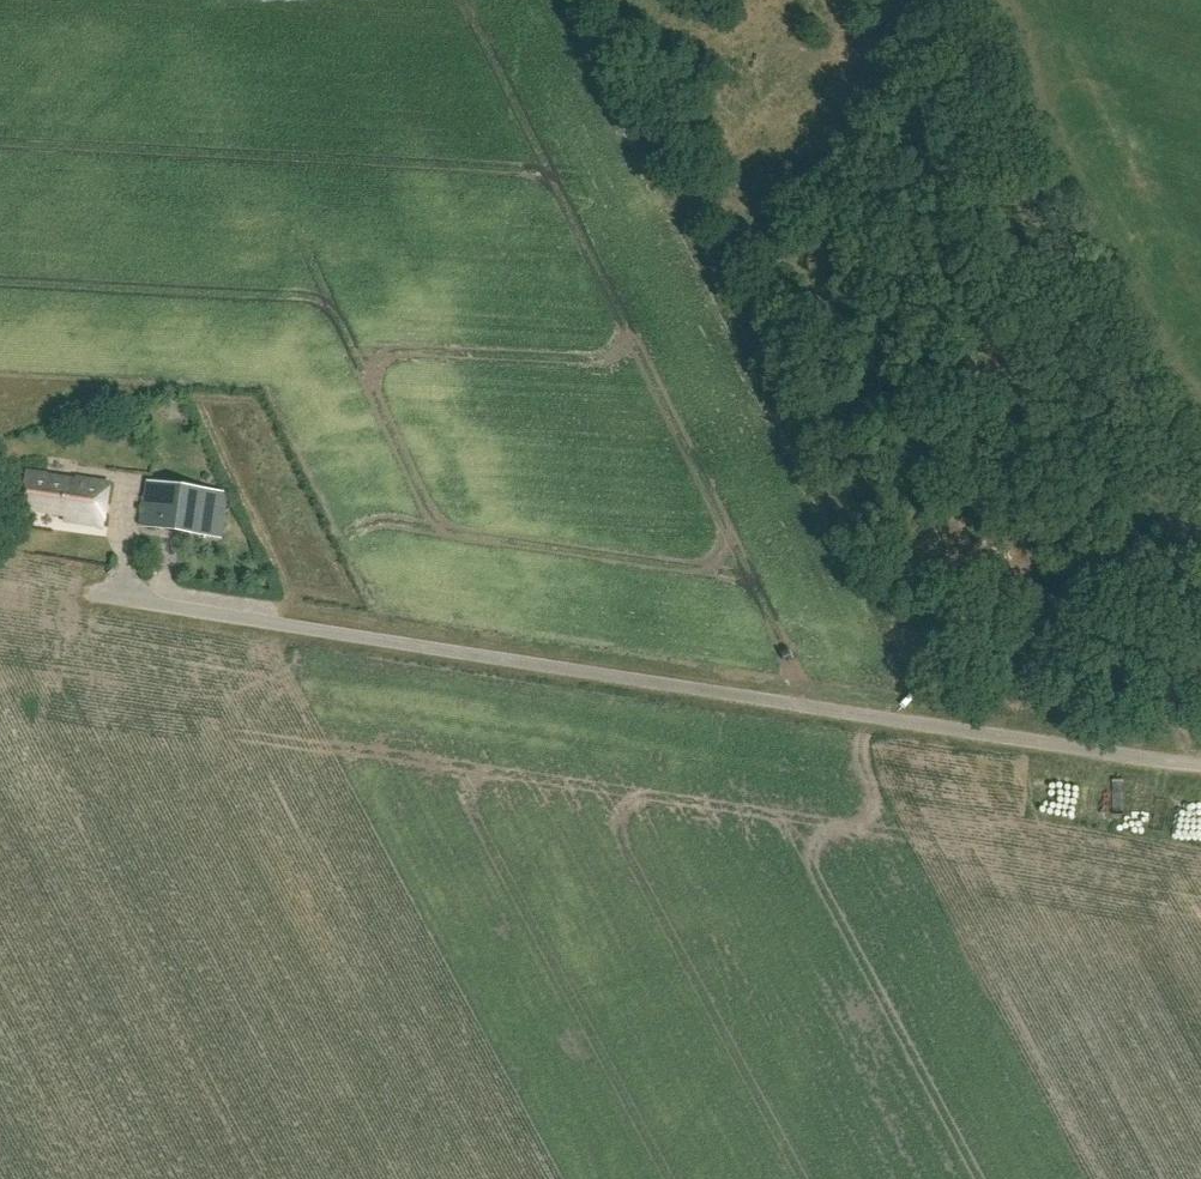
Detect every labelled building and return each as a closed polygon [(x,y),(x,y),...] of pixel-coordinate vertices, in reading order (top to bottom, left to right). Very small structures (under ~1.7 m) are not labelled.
[(113,481),(31,469),(26,507),(84,516),(85,521),(107,525),(113,481)] [(231,495),(149,483),(143,524),(225,537),(231,495)]
